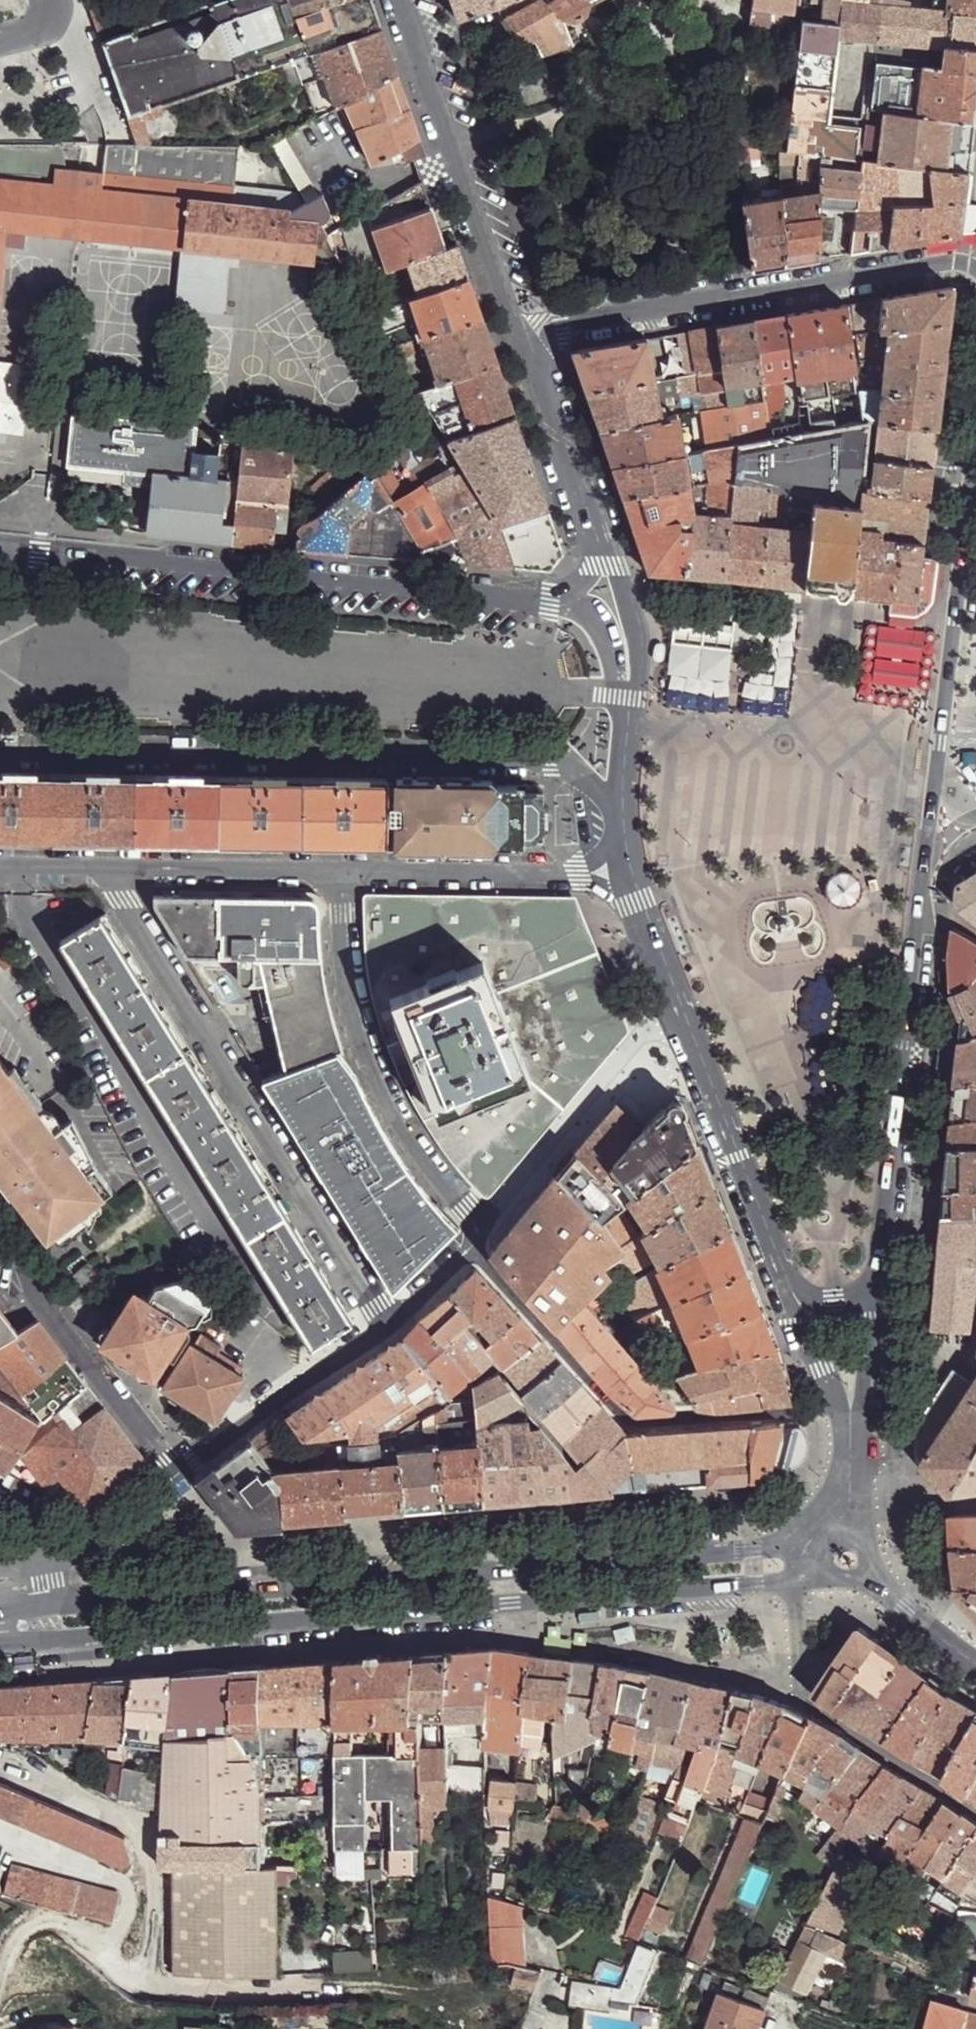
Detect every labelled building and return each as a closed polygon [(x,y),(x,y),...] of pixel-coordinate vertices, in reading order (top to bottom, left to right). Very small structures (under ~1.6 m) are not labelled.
[(88,9),(102,5),(101,0),(85,0),(88,9)] [(123,119),(229,82),(299,57),(323,48),(382,27),(373,0),(221,0),(99,44),(123,119)] [(111,11),(129,5),(127,0),(115,0),(109,2),(111,11)] [(459,20),(497,6),(513,0),(452,0),(459,20)] [(521,48),(535,41),(540,56),(572,45),(575,43),(565,20),(551,0),(513,0),(497,6),(506,24),(521,48)] [(565,20),(575,21),(587,15),(591,4),(600,0),(551,0),(565,20)] [(619,12),(620,10),(639,0),(612,0),(619,12)] [(749,24),(769,26),(772,8),(795,11),(797,0),(752,0),(749,24)] [(823,22),(843,24),(841,36),(876,40),(882,0),(826,0),(825,3),(823,22)] [(876,40),(946,48),(975,49),(975,15),(948,12),(930,10),(905,7),(905,1),(902,0),(882,0),(876,40)] [(930,10),(948,12),(949,0),(939,0),(935,2),(930,10)] [(948,12),(975,15),(975,0),(949,0),(948,12)] [(88,9),(98,39),(112,34),(102,5),(88,9)] [(785,141),(784,151),(822,155),(848,158),(855,159),(858,158),(861,128),(835,124),(826,116),(835,36),(841,36),(843,24),(823,22),(803,20),(785,141)] [(323,48),(330,72),(391,52),(382,27),(323,48)] [(299,57),(307,79),(330,72),(323,48),(299,57)] [(942,68),(975,72),(975,49),(946,48),(943,63),(942,68)] [(330,72),(340,104),(351,97),(397,72),(391,52),(330,72)] [(875,59),(868,112),(882,113),(919,117),(973,122),(975,100),(975,72),(942,68),(926,66),(875,59)] [(519,81),(527,104),(555,93),(548,71),(519,81)] [(351,97),(374,164),(401,148),(420,137),(397,72),(351,97)] [(868,112),(867,123),(881,124),(882,113),(868,112)] [(865,129),(863,148),(878,150),(876,161),(968,170),(973,122),(919,117),(882,113),(881,124),(867,123),(865,129)] [(733,136),(732,146),(756,148),(777,151),(784,151),(785,141),(733,136)] [(401,148),(407,163),(426,155),(420,137),(401,148)] [(52,166),(50,182),(293,208),(306,204),(300,192),(235,185),(240,141),(131,143),(103,143),(100,171),(52,166)] [(732,146),(735,171),(749,169),(749,160),(757,160),(756,148),(732,146)] [(863,148),(862,159),(876,161),(878,150),(863,148)] [(782,193),(784,207),(821,206),(822,165),(822,155),(784,151),(777,151),(780,172),(797,172),(799,193),(782,193)] [(852,229),(851,253),(960,235),(968,170),(876,161),(862,159),(858,158),(855,159),(855,167),(853,206),(852,229)] [(822,165),(821,206),(853,206),(855,167),(848,167),(822,165)] [(6,228),(12,177),(0,176),(0,279),(6,228)] [(12,177),(6,228),(184,247),(228,252),(341,263),(335,253),(325,235),(319,226),(327,221),(329,216),(330,209),(328,203),(325,197),(323,194),(306,204),(293,208),(50,182),(12,177)] [(367,214),(372,228),(431,205),(424,184),(367,214)] [(372,228),(387,269),(410,261),(446,248),(431,205),(372,228)] [(784,207),(785,266),(820,259),(821,206),(784,207)] [(742,208),(752,273),(785,266),(784,207),(742,208)] [(325,235),(335,253),(341,251),(331,233),(325,235)] [(410,261),(422,294),(468,278),(456,244),(446,248),(410,261)] [(341,263),(353,283),(377,274),(366,245),(341,251),(335,253),(341,263)] [(184,247),(179,306),(223,309),(228,252),(184,247)] [(419,322),(424,337),(482,318),(468,278),(422,294),(416,297),(411,298),(419,322)] [(365,304),(371,313),(411,298),(416,297),(413,288),(365,304)] [(882,299),(881,331),(890,330),(949,325),(953,288),(882,299)] [(371,313),(383,334),(419,322),(411,298),(371,313)] [(853,304),(856,334),(881,331),(882,299),(853,304)] [(799,374),(800,378),(856,369),(848,305),(787,315),(799,374)] [(755,320),(767,382),(799,374),(787,315),(755,320)] [(437,374),(440,384),(497,364),(482,318),(424,337),(428,349),(437,374)] [(722,368),(725,392),(767,382),(755,320),(718,327),(722,368)] [(890,330),(886,358),(946,356),(949,325),(890,330)] [(699,371),(722,368),(718,327),(691,331),(693,344),(699,371)] [(681,333),(684,345),(693,344),(691,331),(681,333)] [(856,334),(858,360),(879,360),(881,331),(856,334)] [(392,348),(399,361),(421,353),(421,351),(428,349),(424,337),(392,348)] [(587,393),(654,379),(647,338),(573,350),(587,393)] [(886,361),(882,390),(941,392),(946,356),(886,358),(886,361)] [(433,415),(446,432),(514,411),(497,364),(440,384),(419,392),(433,415)] [(702,385),(705,400),(726,398),(725,392),(722,368),(699,371),(702,385)] [(676,375),(679,389),(702,385),(699,371),(676,375)] [(413,383),(419,392),(440,384),(437,374),(413,383)] [(587,393),(599,427),(660,419),(654,379),(587,393)] [(726,398),(727,411),(772,405),(767,382),(725,392),(726,398)] [(859,389),(863,422),(937,427),(941,392),(882,390),(859,389)] [(722,422),(726,450),(734,448),(779,442),(772,405),(727,411),(709,413),(710,422),(722,422)] [(810,425),(811,435),(818,433),(817,426),(813,407),(806,409),(810,425)] [(430,436),(444,458),(458,452),(449,437),(447,435),(446,432),(433,415),(427,420),(434,433),(430,436)] [(70,442),(69,466),(164,476),(170,426),(73,416),(70,442)] [(501,523),(515,567),(551,570),(563,554),(516,417),(449,437),(458,452),(463,461),(470,471),(501,523)] [(599,427),(612,463),(681,455),(679,417),(660,419),(599,427)] [(734,448),(731,476),(755,480),(764,482),(764,494),(809,496),(808,515),(807,532),(804,588),(823,590),(848,593),(853,533),(857,493),(860,460),(863,422),(835,429),(818,433),(811,435),(800,437),(787,441),(783,442),(779,442),(734,448)] [(817,426),(818,433),(835,429),(834,422),(817,426)] [(863,422),(860,460),(933,466),(937,427),(863,422)] [(798,428),(800,437),(811,435),(810,425),(798,428)] [(786,434),(787,441),(800,437),(798,428),(786,434)] [(233,541),(233,544),(274,544),(277,521),(288,521),(293,448),(241,441),(238,483),(233,541)] [(705,452),(708,480),(720,478),(727,477),(731,476),(734,448),(726,450),(705,452)] [(612,463),(622,495),(682,485),(681,455),(612,463)] [(307,518),(308,521),(319,514),(361,478),(349,464),(351,462),(336,458),(330,470),(313,488),(323,498),(307,518)] [(374,467),(392,495),(401,490),(382,459),(374,467)] [(860,460),(857,493),(929,499),(933,466),(860,460)] [(452,466),(454,471),(458,469),(462,476),(470,471),(463,461),(452,466)] [(395,503),(423,550),(431,548),(451,542),(460,539),(469,564),(515,567),(501,523),(470,471),(462,476),(458,478),(454,471),(452,466),(441,472),(424,480),(427,483),(395,503)] [(395,503),(392,495),(374,467),(361,478),(319,514),(308,521),(303,525),(300,529),(299,533),(297,550),(347,553),(424,560),(423,550),(395,503)] [(164,476),(159,535),(233,541),(238,483),(164,476)] [(725,513),(724,525),(752,526),(753,511),(755,480),(731,476),(727,477),(725,513)] [(699,498),(684,513),(715,513),(716,490),(720,491),(720,478),(708,480),(699,482),(699,498)] [(755,480),(753,511),(763,511),(764,494),(764,482),(755,480)] [(622,495),(633,528),(684,513),(682,485),(622,495)] [(857,493),(853,533),(879,537),(878,541),(898,543),(924,546),(929,499),(857,493)] [(763,516),(762,528),(777,529),(778,513),(808,515),(809,496),(764,494),(763,511),(763,516)] [(633,528),(648,573),(688,577),(684,513),(633,528)] [(684,513),(688,577),(722,580),(724,525),(725,513),(715,513),(684,513)] [(724,525),(722,580),(759,584),(762,528),(757,527),(752,526),(724,525)] [(762,528),(759,584),(804,588),(807,532),(777,529),(762,528)] [(853,533),(848,593),(891,597),(898,543),(878,541),(879,537),(853,533)] [(431,548),(434,559),(444,559),(452,556),(453,546),(451,542),(431,548)] [(898,543),(891,597),(917,600),(922,557),(924,546),(898,543)] [(891,597),(890,612),(915,615),(925,610),(933,601),(938,559),(922,557),(917,600),(891,597)] [(52,838),(54,777),(0,777),(0,837),(52,838)] [(54,777),(52,838),(134,840),(136,779),(54,777)] [(136,779),(134,840),(218,841),(219,780),(136,779)] [(219,780),(218,841),(300,843),(301,781),(219,780)] [(301,781),(300,843),(386,844),(386,782),(301,781)] [(386,782),(386,844),(527,846),(528,839),(537,839),(537,794),(528,793),(528,786),(386,782)] [(528,786),(528,793),(537,794),(538,786),(528,786)] [(537,839),(528,839),(527,846),(537,847),(537,839)] [(960,883),(960,888),(975,900),(975,873),(960,883)] [(960,888),(958,905),(975,918),(975,900),(960,888)] [(153,904),(185,956),(234,956),(321,958),(320,940),(319,923),(321,923),(321,912),(319,905),(315,900),(310,898),(173,895),(172,897),(154,897),(153,904)] [(562,902),(367,899),(369,943),(370,962),(376,994),(381,1014),(388,1035),(397,1058),(409,1086),(420,1108),(436,1133),(451,1154),(468,1174),(485,1193),(623,1031),(574,909),(562,902)] [(106,914),(60,941),(312,1347),(351,1322),(285,1214),(289,1211),(106,914)] [(956,928),(952,961),(954,993),(973,984),(975,987),(975,938),(956,928)] [(234,956),(234,981),(241,984),(260,984),(283,1071),(343,1052),(338,1035),(330,1006),(324,978),(321,958),(234,956)] [(954,993),(963,1017),(965,1018),(964,1039),(974,1038),(975,1037),(975,987),(973,984),(954,993)] [(964,1039),(960,1084),(975,1083),(975,1037),(974,1038),(964,1039)] [(283,1071),(393,1290),(456,1228),(437,1208),(422,1190),(407,1170),(392,1148),(380,1127),(368,1104),(355,1077),(343,1052),(283,1071)] [(34,1108),(7,1073),(0,1063),(0,1135),(34,1108)] [(14,1068),(7,1073),(34,1108),(41,1103),(14,1068)] [(960,1084),(956,1121),(975,1120),(975,1083),(960,1084)] [(618,1158),(631,1194),(705,1163),(682,1104),(672,1103),(673,1105),(641,1131),(618,1158)] [(641,1131),(617,1106),(491,1254),(554,1326),(581,1299),(602,1277),(586,1255),(595,1250),(613,1240),(601,1206),(620,1198),(631,1194),(618,1158),(641,1131)] [(52,1237),(70,1224),(79,1217),(112,1193),(61,1125),(52,1132),(34,1108),(0,1135),(0,1168),(3,1172),(17,1191),(52,1237)] [(956,1121),(954,1144),(975,1143),(975,1120),(956,1121)] [(954,1144),(949,1187),(975,1186),(975,1143),(954,1144)] [(631,1194),(644,1224),(714,1187),(705,1163),(631,1194)] [(949,1187),(946,1214),(975,1214),(975,1186),(949,1187)] [(636,1228),(651,1267),(730,1231),(714,1187),(644,1224),(636,1228)] [(52,1237),(17,1191),(9,1197),(44,1243),(52,1237)] [(601,1206),(613,1240),(632,1230),(620,1198),(601,1206)] [(946,1214),(942,1261),(975,1262),(975,1214),(946,1214)] [(89,1229),(79,1217),(70,1224),(79,1237),(89,1229)] [(648,1268),(663,1308),(746,1270),(730,1231),(651,1267),(648,1268)] [(602,1277),(609,1286),(619,1282),(595,1250),(586,1255),(602,1277)] [(941,1264),(923,1261),(916,1324),(936,1325),(941,1264)] [(942,1261),(941,1264),(936,1325),(970,1328),(975,1298),(975,1262),(942,1261)] [(87,1264),(71,1275),(84,1292),(100,1280),(87,1264)] [(449,1296),(489,1345),(519,1318),(478,1265),(449,1296)] [(634,1321),(653,1347),(658,1345),(688,1334),(760,1309),(746,1270),(663,1308),(646,1315),(634,1321)] [(101,1343),(100,1345),(109,1352),(109,1354),(111,1356),(116,1365),(130,1373),(139,1374),(142,1375),(143,1373),(154,1379),(167,1358),(187,1327),(195,1326),(199,1318),(208,1304),(210,1301),(179,1282),(176,1281),(154,1287),(146,1300),(143,1298),(126,1302),(110,1330),(101,1343)] [(609,1286),(634,1321),(646,1315),(621,1281),(619,1282),(609,1286)] [(420,1321),(421,1322),(475,1373),(499,1357),(489,1345),(449,1296),(420,1321)] [(552,1327),(607,1386),(634,1360),(581,1299),(554,1326),(552,1327)] [(208,1304),(199,1318),(202,1320),(210,1316),(210,1307),(212,1306),(208,1304)] [(17,1330),(0,1308),(0,1340),(17,1330)] [(695,1351),(702,1365),(775,1347),(760,1309),(688,1334),(695,1351)] [(499,1357),(509,1369),(540,1341),(519,1318),(489,1345),(499,1357)] [(19,1391),(31,1383),(67,1360),(37,1320),(20,1329),(17,1330),(0,1340),(0,1367),(13,1383),(19,1391)] [(439,1383),(448,1396),(475,1373),(421,1322),(405,1338),(439,1383)] [(187,1327),(167,1358),(172,1361),(185,1342),(187,1339),(188,1337),(189,1336),(187,1327)] [(99,1333),(99,1342),(101,1343),(110,1330),(106,1329),(99,1333)] [(188,1343),(161,1388),(215,1421),(243,1377),(239,1374),(242,1368),(218,1353),(220,1348),(200,1335),(193,1345),(188,1343)] [(288,1424),(298,1441),(345,1435),(346,1444),(358,1443),(379,1443),(377,1424),(439,1383),(405,1338),(384,1352),(285,1419),(288,1424)] [(509,1369),(526,1392),(560,1363),(540,1341),(509,1369)] [(672,1372),(697,1406),(719,1409),(790,1403),(777,1348),(775,1347),(702,1365),(686,1369),(672,1372)] [(661,1357),(672,1372),(686,1369),(680,1355),(678,1351),(661,1357)] [(680,1355),(686,1369),(702,1365),(695,1351),(680,1355)] [(38,1393),(50,1411),(55,1409),(87,1387),(67,1360),(31,1383),(38,1393)] [(607,1386),(633,1409),(638,1411),(671,1409),(673,1407),(672,1403),(634,1360),(607,1386)] [(526,1392),(546,1415),(580,1385),(560,1363),(526,1392)] [(4,1396),(13,1383),(0,1367),(0,1393),(4,1396)] [(957,1367),(952,1374),(947,1382),(967,1395),(975,1382),(975,1379),(957,1367)] [(477,1419),(479,1506),(532,1501),(595,1495),(580,1466),(505,1372),(476,1380),(476,1398),(477,1412),(514,1403),(525,1417),(477,1419)] [(947,1382),(945,1381),(932,1402),(924,1415),(919,1457),(925,1462),(967,1395),(947,1382)] [(975,1458),(975,1382),(967,1395),(925,1462),(951,1491),(957,1491),(957,1490),(975,1458)] [(377,1424),(379,1443),(397,1438),(436,1412),(453,1403),(448,1396),(439,1383),(377,1424)] [(546,1415),(565,1439),(600,1406),(580,1385),(546,1415)] [(87,1387),(55,1409),(115,1486),(143,1465),(144,1461),(87,1387)] [(9,1464),(33,1423),(37,1418),(4,1396),(0,1393),(0,1459),(9,1464)] [(436,1412),(437,1421),(477,1419),(477,1412),(476,1398),(453,1403),(436,1412)] [(565,1439),(583,1462),(621,1430),(600,1406),(565,1439)] [(33,1423),(9,1464),(87,1508),(90,1507),(115,1486),(55,1409),(50,1411),(40,1419),(33,1423)] [(397,1438),(399,1452),(439,1449),(437,1421),(436,1412),(397,1438)] [(444,1508),(444,1509),(462,1507),(479,1506),(477,1419),(437,1421),(439,1449),(444,1508)] [(279,1468),(279,1473),(286,1472),(286,1457),(271,1436),(263,1426),(248,1435),(279,1468)] [(625,1433),(634,1491),(756,1480),(764,1475),(771,1470),(785,1473),(786,1470),(791,1470),(797,1468),(804,1464),(807,1459),(809,1455),(809,1448),(807,1439),(803,1433),(780,1427),(780,1426),(753,1426),(753,1428),(625,1433)] [(580,1466),(595,1495),(610,1493),(634,1491),(625,1433),(621,1430),(583,1462),(580,1466)] [(201,1478),(238,1526),(261,1524),(283,1522),(279,1473),(279,1468),(248,1435),(245,1437),(248,1442),(201,1478)] [(298,1441),(303,1449),(340,1445),(346,1444),(345,1435),(298,1441)] [(341,1467),(344,1517),(373,1515),(405,1512),(400,1461),(381,1462),(379,1443),(358,1443),(346,1444),(340,1445),(341,1467)] [(341,1467),(340,1445),(303,1449),(304,1470),(341,1467)] [(400,1461),(405,1512),(444,1508),(439,1449),(399,1452),(400,1461)] [(957,1490),(957,1491),(975,1488),(975,1458),(957,1490)] [(279,1473),(283,1522),(309,1520),(344,1517),(341,1467),(304,1470),(292,1471),(286,1472),(279,1473)] [(952,1514),(952,1529),(953,1545),(975,1549),(975,1513),(952,1514)] [(953,1545),(956,1566),(960,1592),(975,1590),(975,1549),(953,1545)] [(960,1592),(975,1610),(975,1590),(960,1592)] [(870,1636),(861,1628),(815,1697),(832,1709),(877,1642),(870,1636)] [(889,1650),(877,1642),(832,1709),(860,1727),(902,1660),(889,1650)] [(452,1654),(416,1657),(414,1718),(424,1718),(423,1748),(445,1750),(447,1736),(452,1654)] [(464,1654),(452,1654),(447,1736),(466,1736),(466,1719),(484,1721),(491,1654),(464,1654)] [(530,1656),(491,1654),(484,1721),(483,1736),(482,1747),(518,1751),(523,1713),(524,1711),(530,1656)] [(573,1664),(530,1656),(524,1711),(523,1713),(554,1716),(565,1717),(573,1664)] [(416,1657),(339,1664),(339,1758),(424,1757),(423,1748),(424,1718),(414,1718),(416,1657)] [(917,1672),(902,1660),(860,1727),(883,1742),(926,1679),(917,1672)] [(339,1664),(264,1669),(263,1728),(261,1758),(262,1867),(264,1868),(263,1874),(337,1873),(337,1862),(339,1758),(339,1664)] [(604,1667),(573,1664),(565,1717),(554,1716),(549,1739),(551,1757),(553,1773),(578,1770),(576,1748),(593,1740),(595,1731),(604,1667)] [(629,1669),(604,1667),(595,1731),(610,1736),(629,1669)] [(264,1669),(231,1671),(231,1729),(236,1729),(263,1728),(264,1669)] [(654,1674),(629,1669),(610,1736),(609,1742),(633,1748),(639,1732),(636,1731),(654,1674)] [(231,1671),(178,1676),(168,1748),(164,1773),(162,1792),(195,1794),(202,1823),(213,1867),(233,1867),(262,1867),(261,1758),(251,1758),(247,1754),(236,1729),(231,1729),(231,1671)] [(673,1678),(654,1674),(636,1731),(639,1732),(655,1737),(673,1678)] [(178,1676),(136,1679),(135,1686),(128,1744),(168,1748),(178,1676)] [(694,1683),(673,1678),(655,1737),(672,1743),(694,1683)] [(936,1687),(926,1679),(883,1742),(910,1758),(948,1695),(936,1687)] [(99,1682),(33,1687),(26,1740),(88,1738),(98,1687),(99,1682)] [(713,1686),(694,1683),(672,1743),(682,1747),(693,1750),(713,1686)] [(117,1687),(98,1687),(88,1738),(128,1744),(135,1686),(117,1687)] [(735,1691),(713,1686),(693,1750),(682,1747),(674,1770),(664,1801),(693,1811),(693,1808),(696,1808),(699,1799),(735,1691)] [(0,1690),(0,1739),(26,1740),(33,1687),(0,1690)] [(790,1707),(735,1691),(699,1799),(720,1806),(738,1763),(760,1771),(789,1710),(790,1707)] [(948,1695),(910,1758),(942,1779),(975,1715),(975,1711),(962,1703),(948,1695)] [(797,1713),(789,1710),(760,1771),(746,1803),(769,1813),(777,1796),(788,1772),(811,1720),(797,1713)] [(942,1779),(966,1796),(975,1777),(975,1715),(942,1779)] [(847,1736),(812,1718),(811,1720),(788,1772),(813,1788),(846,1739),(847,1736)] [(484,1721),(466,1719),(466,1736),(483,1736),(484,1721)] [(263,1728),(236,1729),(247,1754),(251,1758),(261,1758),(263,1728)] [(655,1737),(639,1732),(633,1748),(640,1751),(651,1754),(655,1737)] [(672,1743),(655,1737),(651,1754),(649,1760),(674,1770),(682,1747),(672,1743)] [(862,1750),(846,1739),(813,1788),(805,1800),(820,1812),(861,1752),(862,1750)] [(445,1750),(423,1748),(424,1757),(424,1834),(432,1833),(431,1808),(447,1808),(446,1804),(444,1767),(445,1750)] [(651,1754),(640,1751),(634,1768),(645,1771),(649,1760),(651,1754)] [(885,1769),(861,1752),(820,1812),(842,1829),(840,1831),(843,1833),(864,1802),(885,1769)] [(424,1757),(339,1758),(337,1862),(349,1861),(370,1861),(369,1826),(403,1827),(403,1851),(409,1851),(423,1851),(424,1757)] [(482,1769),(444,1767),(446,1804),(482,1804),(482,1769)] [(164,1773),(125,1768),(123,1798),(161,1805),(159,1823),(202,1823),(195,1794),(162,1792),(164,1773)] [(902,1779),(885,1769),(864,1802),(882,1812),(902,1779)] [(966,1796),(975,1803),(975,1777),(966,1796)] [(920,1791),(902,1779),(882,1812),(864,1802),(843,1833),(853,1840),(862,1847),(870,1834),(890,1845),(920,1791)] [(514,1786),(492,1780),(487,1796),(513,1802),(514,1786)] [(126,1870),(138,1844),(0,1785),(0,1816),(126,1870)] [(944,1807),(920,1791),(890,1845),(885,1857),(905,1860),(910,1861),(944,1807)] [(597,1803),(580,1799),(578,1811),(573,1829),(584,1831),(585,1824),(594,1821),(597,1803)] [(578,1811),(553,1807),(545,1821),(555,1824),(573,1829),(578,1811)] [(960,1817),(944,1807),(910,1861),(930,1867),(960,1817)] [(960,1817),(930,1867),(946,1880),(975,1837),(975,1827),(960,1817)] [(764,1824),(747,1818),(687,1961),(704,1968),(764,1824)] [(630,1821),(620,1820),(615,1839),(623,1841),(629,1825),(630,1821)] [(591,1833),(594,1821),(585,1824),(584,1831),(591,1833)] [(653,1831),(629,1825),(623,1841),(648,1848),(653,1831)] [(843,1833),(840,1831),(826,1855),(839,1866),(843,1859),(853,1840),(843,1833)] [(946,1880),(967,1894),(975,1880),(975,1837),(946,1880)] [(423,1851),(409,1851),(410,1876),(425,1878),(423,1851)] [(134,1898),(10,1868),(3,1897),(125,1930),(134,1898)] [(967,1894),(946,1880),(940,1890),(959,1904),(967,1894)] [(967,1894),(975,1901),(975,1880),(967,1894)] [(657,1898),(650,1895),(645,1906),(652,1909),(654,1906),(657,1898)] [(176,1909),(147,1901),(139,1934),(167,1942),(176,1909)] [(645,1906),(641,1906),(627,1939),(639,1944),(646,1926),(652,1909),(645,1906)] [(670,1913),(654,1906),(652,1909),(646,1926),(660,1931),(663,1933),(670,1913)] [(848,1945),(809,1925),(774,1992),(804,2004),(828,1956),(840,1961),(848,1945)] [(639,1944),(620,1989),(632,1994),(651,1949),(639,1944)] [(428,1959),(416,1959),(417,1971),(429,1969),(428,1959)] [(542,1974),(509,1966),(502,1982),(533,1995),(542,1974)] [(204,1976),(187,1976),(185,2024),(202,2025),(203,2009),(204,1983),(204,1976)] [(615,1988),(574,1980),(568,2008),(610,2015),(615,1988)] [(741,1991),(727,1987),(723,1998),(737,2003),(741,1991)] [(768,2002),(747,1994),(743,2005),(765,2013),(768,2002)] [(723,1998),(711,2028),(759,2028),(765,2013),(743,2005),(737,2003),(723,1998)] [(935,2002),(927,2028),(960,2028),(965,2013),(935,2002)] [(965,2013),(960,2028),(975,2028),(975,2016),(965,2013)]
